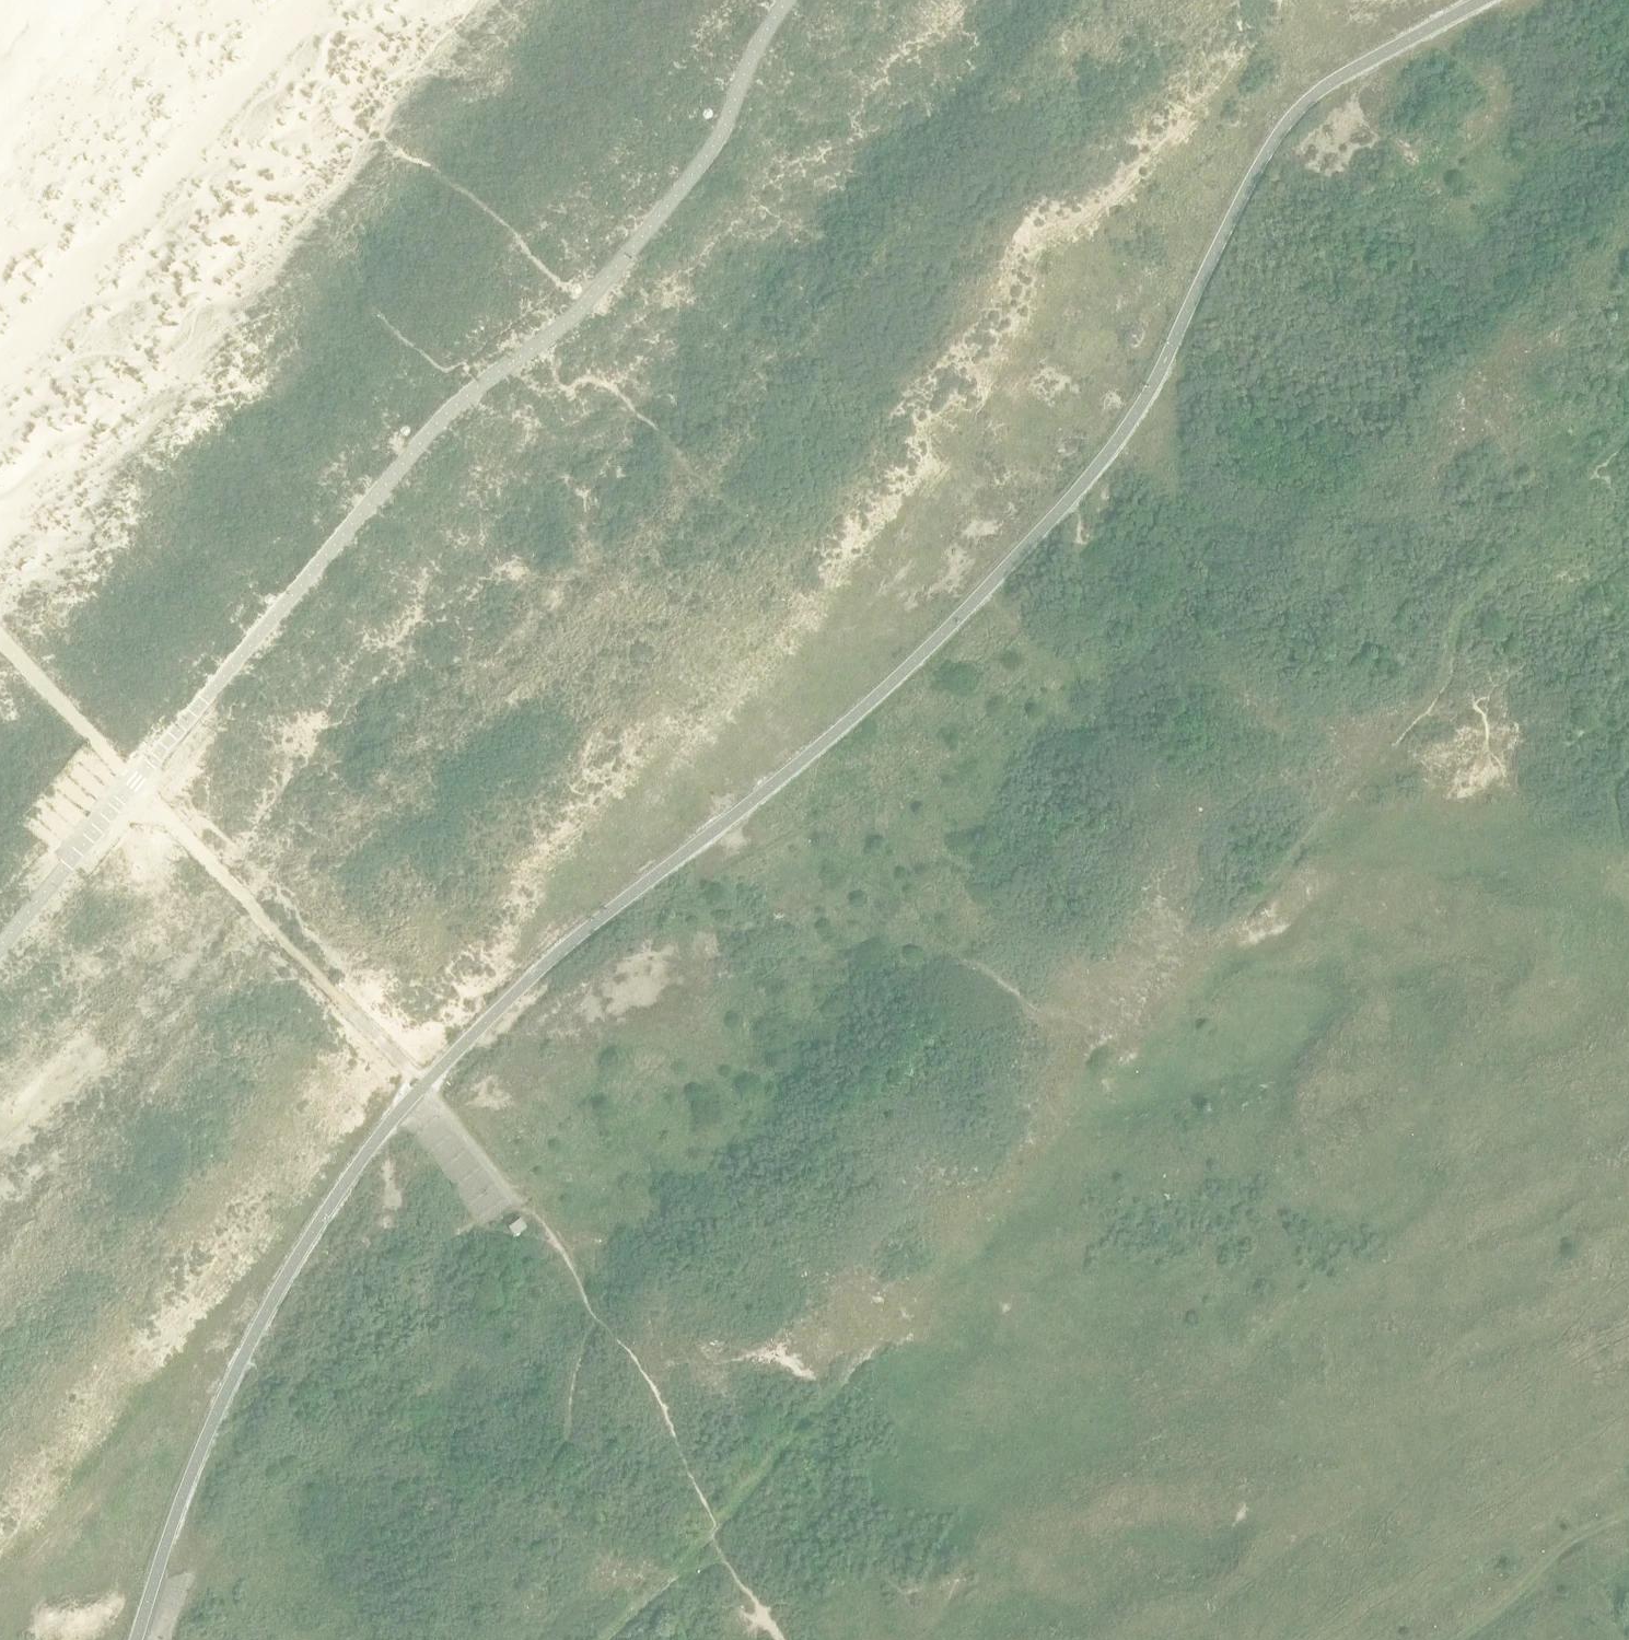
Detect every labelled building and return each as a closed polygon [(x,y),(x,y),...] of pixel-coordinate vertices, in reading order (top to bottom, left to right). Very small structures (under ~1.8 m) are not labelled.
[(520,1216),(509,1224),(515,1233),(526,1225),(520,1216)]
